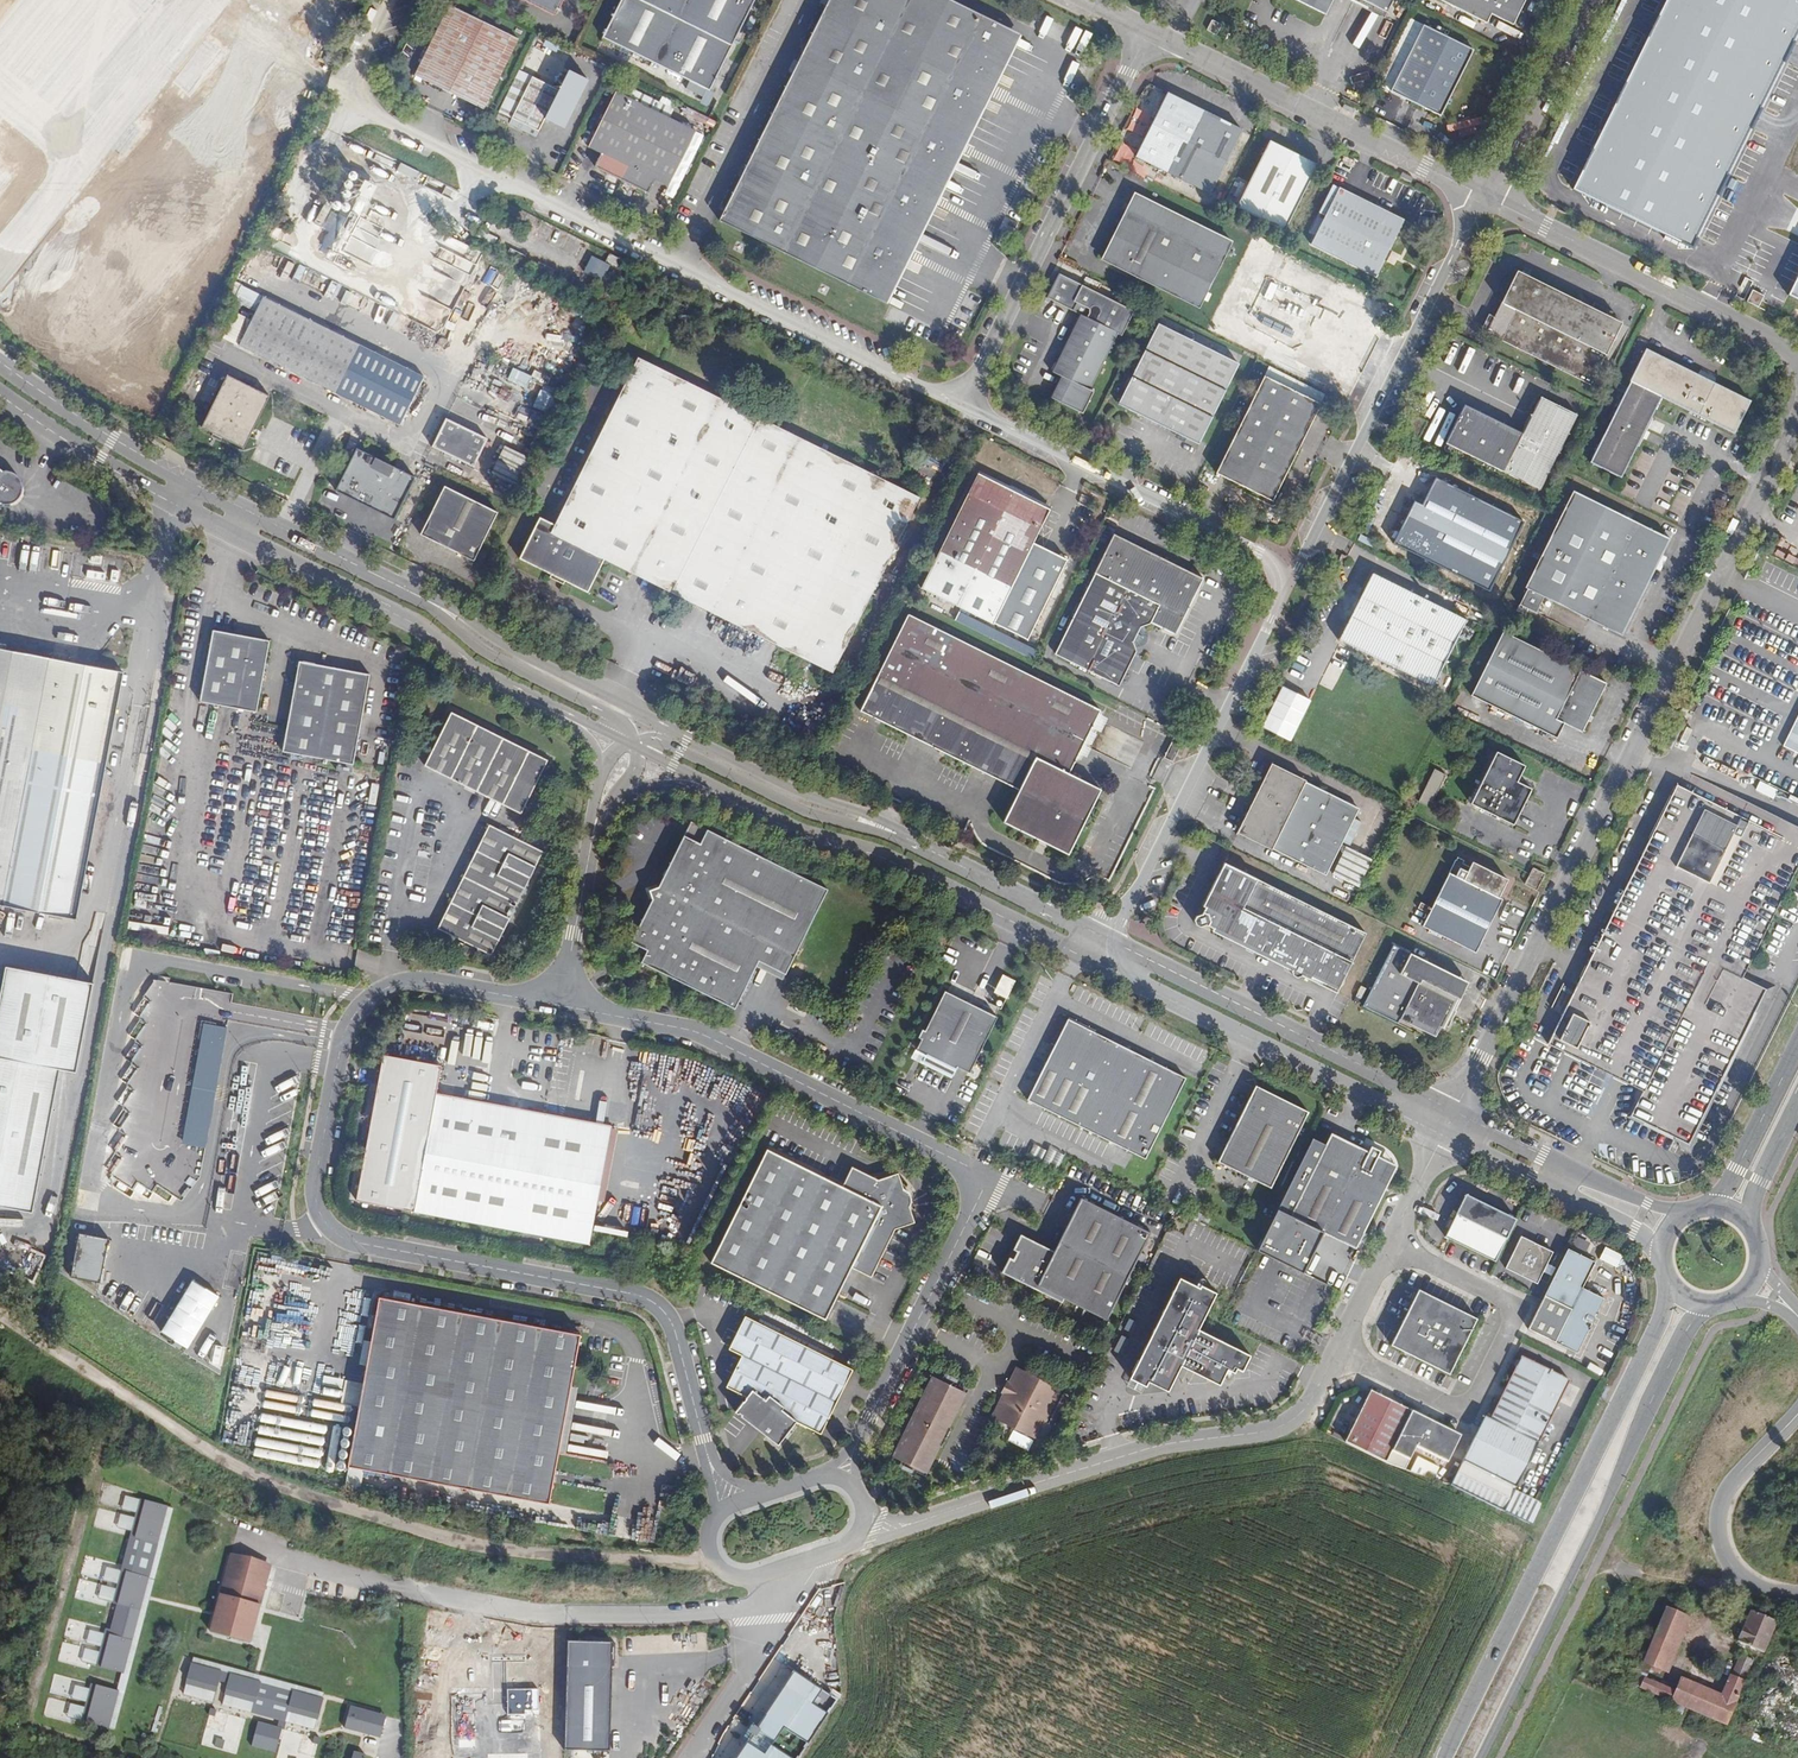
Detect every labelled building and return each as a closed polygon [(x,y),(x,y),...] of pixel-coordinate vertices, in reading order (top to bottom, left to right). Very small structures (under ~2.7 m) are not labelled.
[(553,13),(559,12),(562,4),(558,2),(559,0),(527,0),(553,13)] [(604,36),(710,89),(754,0),(622,0),(604,36)] [(1014,31),(953,0),(830,0),(720,220),(880,300),(1014,31)] [(1326,15),(1333,0),(1296,0),(1326,15)] [(1387,12),(1393,1),(1393,0),(1362,0),(1387,12)] [(1487,23),(1492,14),(1514,25),(1526,0),(1440,0),(1487,23)] [(1737,151),(1763,97),(1797,26),(1797,0),(1666,0),(1620,94),(1737,151)] [(519,38),(451,5),(416,76),(484,109),(519,38)] [(1222,25),(1213,20),(1208,31),(1217,35),(1222,25)] [(1474,50),(1424,25),(1391,92),(1441,116),(1474,50)] [(1021,34),(1014,31),(880,300),(888,303),(1021,34)] [(1287,67),(1285,72),(1294,76),(1296,71),(1287,67)] [(87,94),(56,71),(51,78),(46,74),(0,134),(0,209),(87,94)] [(560,89),(534,76),(513,118),(539,131),(560,89)] [(674,110),(634,90),(631,98),(617,91),(589,147),(603,154),(596,167),(650,194),(656,180),(669,187),(697,131),(670,117),(674,110)] [(1243,130),(1168,93),(1136,157),(1211,194),(1243,130)] [(1737,151),(1620,94),(1574,189),(1691,246),(1737,151)] [(1136,146),(1146,119),(1133,114),(1123,142),(1136,146)] [(1318,165),(1271,141),(1238,207),(1285,231),(1318,165)] [(1123,163),(1127,150),(1115,147),(1111,160),(1123,163)] [(397,165),(394,172),(413,178),(416,171),(397,165)] [(1236,176),(1223,201),(1231,205),(1244,181),(1236,176)] [(336,253),(370,186),(360,180),(342,216),(330,210),(321,228),(327,231),(320,245),(336,253)] [(1404,220),(1340,188),(1312,246),(1376,278),(1404,220)] [(1142,220),(1151,202),(1136,194),(1127,213),(1142,220)] [(1234,242),(1151,202),(1142,220),(1127,213),(1126,212),(1103,259),(1200,308),(1234,242)] [(350,235),(343,250),(374,264),(380,250),(374,247),(378,238),(360,230),(356,238),(350,235)] [(13,270),(55,301),(78,272),(36,240),(13,270)] [(624,260),(611,254),(606,262),(620,269),(624,260)] [(597,284),(608,267),(591,256),(580,273),(597,284)] [(291,273),(297,280),(305,273),(299,266),(291,273)] [(1496,316),(1488,332),(1591,383),(1621,322),(1517,271),(1496,316)] [(675,285),(667,281),(661,292),(670,296),(675,285)] [(231,300),(251,310),(259,296),(239,285),(231,300)] [(1118,334),(1122,336),(1134,312),(1082,286),(1074,302),(1091,311),(1087,319),(1080,316),(1052,372),(1063,377),(1053,398),(1082,412),(1092,392),(1090,390),(1113,344),(1118,334)] [(425,376),(264,295),(240,345),(401,425),(425,376)] [(607,314),(602,312),(597,322),(602,324),(607,314)] [(1482,329),(1488,332),(1496,316),(1490,313),(1482,329)] [(1240,363),(1159,323),(1119,404),(1200,444),(1240,363)] [(1116,346),(1122,336),(1118,334),(1113,344),(1116,346)] [(1714,383),(1697,374),(1646,348),(1630,381),(1631,382),(1590,462),(1621,478),(1662,397),(1735,434),(1751,402),(1714,383)] [(568,577),(566,580),(589,592),(605,559),(688,600),(833,672),(920,497),(639,358),(557,524),(541,516),(521,557),(553,573),(554,570),(568,577)] [(525,388),(529,375),(509,369),(505,382),(525,388)] [(1699,371),(1697,374),(1714,383),(1716,380),(1699,371)] [(250,437),(255,428),(271,395),(229,375),(218,396),(214,405),(203,427),(245,448),(250,437)] [(1321,404),(1264,376),(1217,473),(1274,501),(1321,404)] [(542,411),(550,395),(539,390),(531,406),(542,411)] [(214,405),(218,396),(215,394),(210,404),(214,405)] [(1577,415),(1541,397),(1523,433),(1465,405),(1446,443),(1540,490),(1577,415)] [(1428,422),(1415,415),(1407,432),(1419,438),(1428,422)] [(488,438),(447,418),(433,446),(474,467),(488,438)] [(258,429),(255,428),(250,437),(254,438),(258,429)] [(414,480),(356,451),(334,494),(393,523),(414,480)] [(496,467),(500,474),(511,468),(508,461),(496,467)] [(3,472),(0,469),(0,503),(5,505),(11,504),(16,502),(20,498),(22,493),(23,488),(3,472)] [(8,472),(3,472),(23,488),(22,483),(20,479),(17,476),(15,474),(11,472),(8,472)] [(1026,559),(1051,509),(978,472),(921,588),(1027,641),(1067,561),(1058,556),(1050,571),(1026,559)] [(1524,521),(1436,478),(1423,504),(1415,500),(1396,538),(1404,542),(1401,546),(1489,590),(1524,521)] [(496,516),(443,490),(419,539),(472,565),(496,516)] [(1670,539),(1574,491),(1527,587),(1529,588),(1521,604),(1537,612),(1545,596),(1622,635),(1670,539)] [(1120,685),(1137,650),(1133,642),(1134,639),(1142,640),(1145,635),(1143,630),(1140,627),(1142,624),(1151,622),(1176,634),(1203,578),(1115,534),(1095,573),(1096,574),(1056,654),(1120,685)] [(564,584),(566,580),(568,577),(554,570),(553,573),(551,577),(564,584)] [(1365,590),(1363,594),(1342,637),(1435,683),(1467,620),(1374,573),(1365,590)] [(1472,611),(1462,606),(1459,612),(1469,617),(1472,611)] [(909,614),(861,711),(1020,790),(1004,822),(1069,854),(1101,789),(1070,773),(1101,710),(909,614)] [(1145,635),(1151,622),(1142,624),(1140,627),(1143,630),(1145,635)] [(1763,637),(1769,640),(1774,630),(1768,627),(1763,637)] [(214,631),(201,701),(257,712),(270,642),(214,631)] [(1607,683),(1504,632),(1472,696),(1557,739),(1565,723),(1583,732),(1607,683)] [(1133,642),(1137,650),(1142,640),(1134,639),(1133,642)] [(43,694),(50,659),(0,650),(0,686),(43,694)] [(0,686),(0,904),(76,918),(108,748),(123,673),(50,659),(43,694),(0,686)] [(284,754),(355,766),(372,676),(300,663),(284,754)] [(204,724),(204,708),(196,708),(196,724),(204,724)] [(1797,755),(1797,711),(1781,747),(1797,755)] [(454,712),(428,766),(525,814),(544,775),(541,772),(546,763),(521,751),(522,746),(492,731),(489,735),(470,725),(470,720),(454,712)] [(492,731),(470,720),(470,725),(489,735),(492,731)] [(1164,757),(1174,762),(1185,740),(1175,735),(1164,757)] [(541,772),(544,775),(551,761),(522,746),(521,751),(546,763),(541,772)] [(1514,779),(1522,763),(1495,749),(1469,801),(1512,822),(1529,786),(1514,779)] [(1359,808),(1306,782),(1307,780),(1272,763),(1238,832),(1272,849),(1273,848),(1326,874),(1359,808)] [(1435,800),(1447,775),(1436,769),(1419,802),(1434,809),(1438,801),(1435,800)] [(1773,799),(1777,789),(1759,781),(1754,791),(1773,799)] [(1797,867),(1797,845),(1754,823),(1759,814),(1739,804),(1734,813),(1711,802),(1677,785),(1549,1044),(1637,1088),(1634,1094),(1641,1098),(1632,1115),(1685,1141),(1682,1147),(1693,1153),(1699,1141),(1693,1138),(1764,995),(1770,998),(1777,983),(1767,978),(1762,988),(1743,978),(1797,867)] [(1797,845),(1797,827),(1718,786),(1711,802),(1734,813),(1739,804),(1759,814),(1754,823),(1797,845)] [(119,837),(121,825),(113,823),(111,836),(119,837)] [(686,983),(690,985),(739,1010),(760,968),(763,963),(789,976),(831,891),(695,823),(662,888),(654,891),(657,900),(630,955),(686,983)] [(493,955),(545,852),(492,826),(440,929),(493,955)] [(1507,879),(1473,862),(1471,866),(1463,862),(1464,860),(1459,857),(1457,859),(1456,859),(1432,907),(1422,902),(1419,908),(1429,913),(1423,926),(1477,953),(1503,899),(1498,897),(1507,879)] [(1297,961),(1292,970),(1293,974),(1298,977),(1302,975),(1338,993),(1366,934),(1225,862),(1204,905),(1209,909),(1207,913),(1196,915),(1195,918),(1196,924),(1201,926),(1212,923),(1216,925),(1213,931),(1285,967),(1290,963),(1293,959),(1297,961)] [(1546,874),(1534,868),(1526,884),(1538,890),(1546,874)] [(1419,982),(1428,962),(1394,945),(1363,1006),(1398,1024),(1401,1019),(1416,1027),(1436,1037),(1442,1025),(1445,1027),(1447,1023),(1449,1025),(1456,1011),(1450,1008),(1452,1005),(1454,1000),(1419,982)] [(1285,967),(1292,970),(1297,961),(1293,959),(1290,963),(1285,967)] [(1468,981),(1428,962),(1419,982),(1454,1000),(1452,1005),(1455,1007),(1468,981)] [(763,963),(760,968),(786,981),(789,976),(763,963)] [(619,976),(611,964),(604,968),(613,980),(619,976)] [(34,1211),(60,1068),(77,1071),(93,982),(3,966),(0,984),(0,1205),(34,1211)] [(998,975),(991,994),(1005,1000),(1012,981),(998,975)] [(676,1000),(676,994),(666,992),(665,999),(676,1000)] [(931,1055),(929,1058),(960,1073),(961,1071),(973,1077),(1000,1021),(948,994),(927,1033),(925,1032),(921,1040),(924,1041),(926,1042),(923,1051),(931,1055)] [(1529,1014),(1525,1021),(1531,1024),(1534,1017),(1529,1014)] [(1147,1160),(1188,1079),(1070,1019),(1063,1034),(1062,1032),(1053,1043),(1057,1046),(1030,1101),(1147,1160)] [(1401,1019),(1398,1024),(1414,1031),(1416,1027),(1401,1019)] [(212,1146),(228,1025),(203,1022),(187,1143),(212,1146)] [(918,1052),(929,1058),(931,1055),(923,1051),(926,1042),(924,1041),(918,1052)] [(440,1084),(446,1055),(388,1044),(381,1076),(358,1193),(590,1240),(614,1125),(440,1089),(440,1084)] [(1257,1089),(1252,1099),(1253,1100),(1265,1095),(1266,1094),(1257,1089)] [(1253,1100),(1252,1099),(1220,1163),(1272,1189),(1310,1114),(1303,1110),(1302,1112),(1266,1094),(1265,1095),(1253,1100)] [(1392,1176),(1389,1175),(1392,1170),(1376,1162),(1378,1158),(1380,1153),(1370,1149),(1368,1153),(1366,1157),(1363,1156),(1365,1151),(1331,1134),(1325,1146),(1313,1140),(1257,1251),(1303,1274),(1323,1234),(1354,1249),(1383,1192),(1392,1176)] [(1062,1155),(1047,1147),(1039,1164),(1054,1171),(1062,1155)] [(712,1262),(827,1320),(853,1269),(873,1279),(897,1231),(919,1224),(913,1209),(916,1202),(916,1198),(913,1191),(907,1190),(902,1175),(882,1182),(855,1168),(845,1188),(771,1150),(712,1262)] [(1389,1175),(1392,1176),(1396,1167),(1378,1158),(1376,1162),(1392,1170),(1389,1175)] [(1495,1261),(1516,1219),(1467,1195),(1446,1237),(1495,1261)] [(1079,1196),(1052,1250),(1050,1254),(1042,1249),(1043,1245),(1019,1234),(1001,1270),(1061,1300),(1064,1296),(1106,1317),(1150,1231),(1079,1196)] [(73,1275),(101,1279),(106,1236),(78,1233),(73,1275)] [(1537,1283),(1553,1252),(1521,1236),(1506,1268),(1537,1283)] [(1050,1254),(1052,1250),(1043,1245),(1042,1249),(1050,1254)] [(1616,1266),(1621,1254),(1603,1246),(1597,1258),(1616,1266)] [(1542,1301),(1529,1329),(1578,1353),(1605,1299),(1583,1288),(1596,1262),(1568,1249),(1542,1301)] [(166,1330),(195,1346),(224,1294),(195,1277),(166,1330)] [(1200,1287),(1181,1277),(1131,1377),(1147,1385),(1149,1380),(1169,1390),(1182,1365),(1220,1384),(1228,1369),(1235,1372),(1237,1368),(1242,1371),(1251,1355),(1199,1329),(1217,1293),(1202,1285),(1200,1287)] [(1449,1374),(1477,1318),(1419,1289),(1391,1345),(1449,1374)] [(580,1334),(378,1297),(347,1465),(549,1503),(558,1452),(570,1386),(580,1334)] [(853,1371),(745,1317),(729,1350),(741,1357),(726,1387),(746,1397),(735,1411),(759,1431),(778,1446),(795,1423),(815,1433),(814,1435),(818,1437),(820,1435),(820,1436),(826,1425),(832,1413),(845,1386),(853,1371)] [(1500,1401),(1491,1420),(1539,1444),(1570,1381),(1522,1357),(1500,1401)] [(1036,1437),(1060,1388),(1017,1367),(1010,1382),(1007,1381),(1002,1392),(1005,1393),(993,1416),(1036,1437)] [(940,1376),(932,1372),(890,1458),(899,1462),(911,1468),(916,1471),(924,1475),(967,1389),(958,1385),(954,1383),(940,1376)] [(940,1376),(954,1383),(956,1378),(943,1372),(940,1376)] [(570,1386),(558,1452),(566,1453),(578,1388),(570,1386)] [(1344,1442),(1386,1462),(1411,1411),(1370,1391),(1344,1442)] [(1058,1404),(1062,1405),(1067,1396),(1063,1394),(1058,1404)] [(1054,1413),(1057,1415),(1062,1405),(1058,1404),(1054,1413)] [(1411,1411),(1386,1462),(1403,1471),(1416,1447),(1445,1461),(1450,1459),(1460,1436),(1411,1411)] [(1053,1424),(1057,1415),(1054,1413),(1049,1422),(1053,1424)] [(1485,1417),(1475,1438),(1480,1440),(1491,1420),(1485,1417)] [(1451,1485),(1465,1492),(1505,1512),(1516,1491),(1539,1444),(1491,1420),(1480,1440),(1475,1438),(1473,1442),(1451,1485)] [(1029,1450),(1035,1440),(1015,1431),(1010,1440),(1029,1450)] [(403,1599),(403,1587),(403,1573),(312,1545),(244,1517),(182,1487),(92,1435),(10,1727),(109,1757),(408,1757),(403,1599)] [(911,1468),(899,1462),(897,1467),(909,1473),(911,1468)] [(1516,1491),(1505,1512),(1533,1526),(1537,1518),(1544,1505),(1516,1491)] [(1690,1615),(1671,1607),(1647,1662),(1659,1666),(1665,1669),(1690,1615)] [(1766,1652),(1779,1620),(1754,1610),(1740,1641),(1766,1652)] [(573,1642),(572,1750),(615,1750),(616,1642),(573,1642)] [(1659,1666),(1647,1662),(1635,1688),(1728,1727),(1757,1661),(1742,1656),(1724,1697),(1684,1681),(1678,1695),(1649,1682),(1653,1671),(1656,1672),(1659,1666)] [(737,1757),(799,1757),(838,1701),(795,1672),(737,1757)] [(693,1710),(680,1707),(671,1740),(684,1744),(693,1710)]
